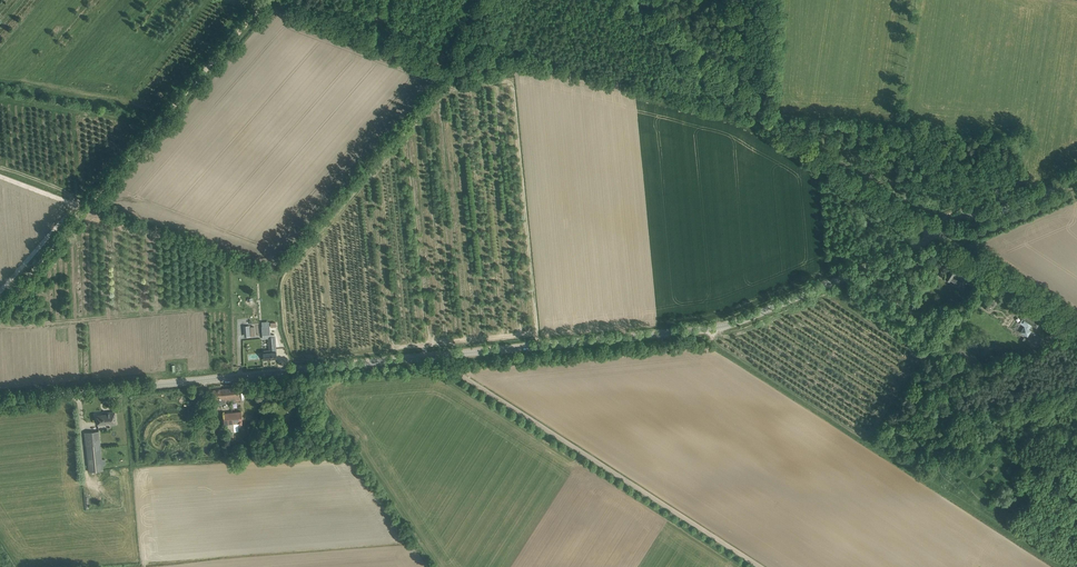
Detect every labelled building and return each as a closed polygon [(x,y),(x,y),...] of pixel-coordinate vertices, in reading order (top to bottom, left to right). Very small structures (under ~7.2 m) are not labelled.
[(937,271),(931,267),(928,272),(933,276),(937,271)] [(955,273),(951,270),(946,279),(950,281),(951,280),(955,283),(957,280),(960,282),(959,284),(964,287),(968,282),(966,280),(970,275),(961,269),(958,275),(956,274),(955,273)] [(989,298),(983,307),(987,309),(990,304),(992,306),(995,302),(989,298)] [(1036,326),(1037,325),(1040,320),(1024,309),(1020,316),(1023,318),(1020,322),(1023,324),(1023,325),(1024,326),(1021,332),(1028,337),(1032,330),(1029,328),(1032,324),(1036,326)] [(270,325),(262,326),(263,339),(268,338),(268,337),(271,337),(270,325)] [(275,337),(271,337),(268,337),(268,338),(269,339),(269,350),(276,349),(275,337)] [(269,350),(264,350),(264,352),(264,359),(277,358),(276,351),(277,351),(276,349),(269,350)] [(239,387),(222,388),(223,395),(227,394),(227,396),(226,397),(226,401),(232,400),(232,401),(240,400),(239,387)] [(223,395),(222,388),(210,390),(211,398),(212,403),(219,403),(219,404),(226,404),(225,401),(226,401),(226,397),(227,396),(227,394),(223,395)] [(116,424),(115,411),(106,412),(106,414),(97,415),(98,424),(110,423),(110,424),(116,424)] [(241,411),(232,412),(233,423),(242,422),(241,411)] [(232,412),(223,413),(224,424),(225,424),(226,432),(234,431),(233,423),(232,412)] [(89,471),(103,470),(102,465),(106,464),(105,459),(102,459),(99,431),(85,432),(89,471)]
